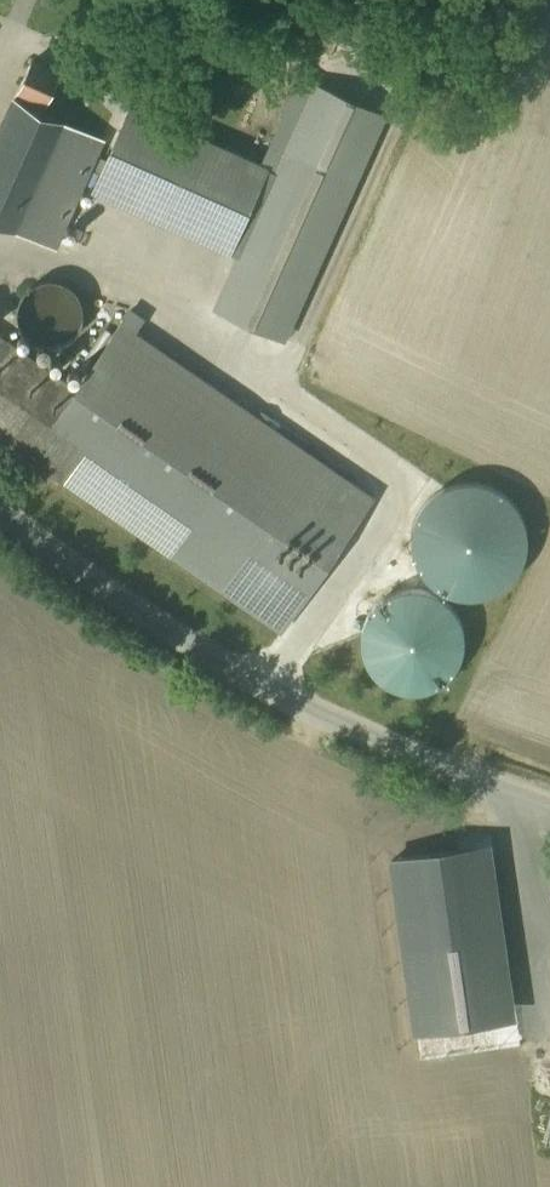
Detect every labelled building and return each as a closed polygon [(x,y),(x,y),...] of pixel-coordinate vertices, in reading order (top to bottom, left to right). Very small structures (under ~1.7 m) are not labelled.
[(26,70),(0,130),(0,232),(54,255),(102,147),(44,122),(60,85),(26,70)] [(262,161),(131,102),(91,191),(237,256),(213,309),(287,342),(389,115),(300,75),(262,161)] [(60,282),(51,281),(40,283),(27,291),(21,301),(19,312),(23,328),(30,337),(42,344),(59,344),(73,337),(80,328),(83,320),(83,309),(78,295),(70,287),(60,282)] [(121,318),(72,387),(217,487),(172,553),(279,628),(372,495),(121,318)] [(0,337),(0,434),(172,553),(217,487),(72,387),(0,337)] [(411,539),(414,558),(422,575),(436,588),(453,597),(471,600),(490,596),(507,586),(520,571),(528,553),(529,533),(523,514),(511,498),(495,487),(476,482),(456,483),(438,491),(424,504),(415,521),(411,539)] [(403,591),(392,595),(383,601),(375,609),(369,618),(365,629),(364,640),(366,651),(369,662),(375,671),(383,679),(392,685),(403,688),(414,689),(425,688),(436,684),(445,678),(453,671),(459,661),(462,651),(464,640),(462,629),(458,618),(453,609),(445,601),(435,595),(425,591),(414,590),(403,591)] [(493,842),(389,856),(413,1032),(518,1017),(493,842)]
